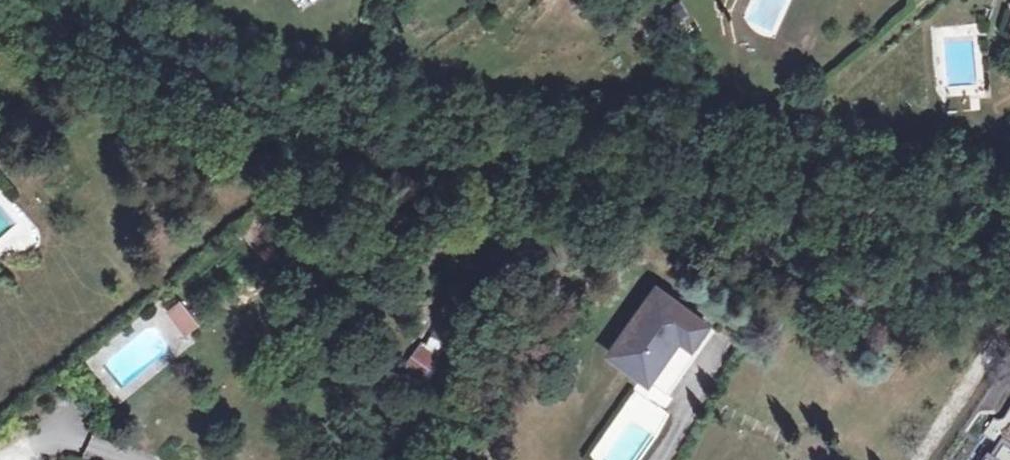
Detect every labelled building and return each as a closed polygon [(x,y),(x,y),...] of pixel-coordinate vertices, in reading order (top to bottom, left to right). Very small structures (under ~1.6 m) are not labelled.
[(666,396),(712,330),(655,290),(609,356),(666,396)] [(183,301),(171,311),(178,320),(191,311),(183,301)] [(191,311),(178,320),(189,332),(200,324),(191,311)] [(403,362),(416,370),(430,347),(418,339),(403,362)] [(1000,420),(989,419),(983,436),(996,445),(988,454),(984,459),(1009,459),(1009,409),(1000,420)]
